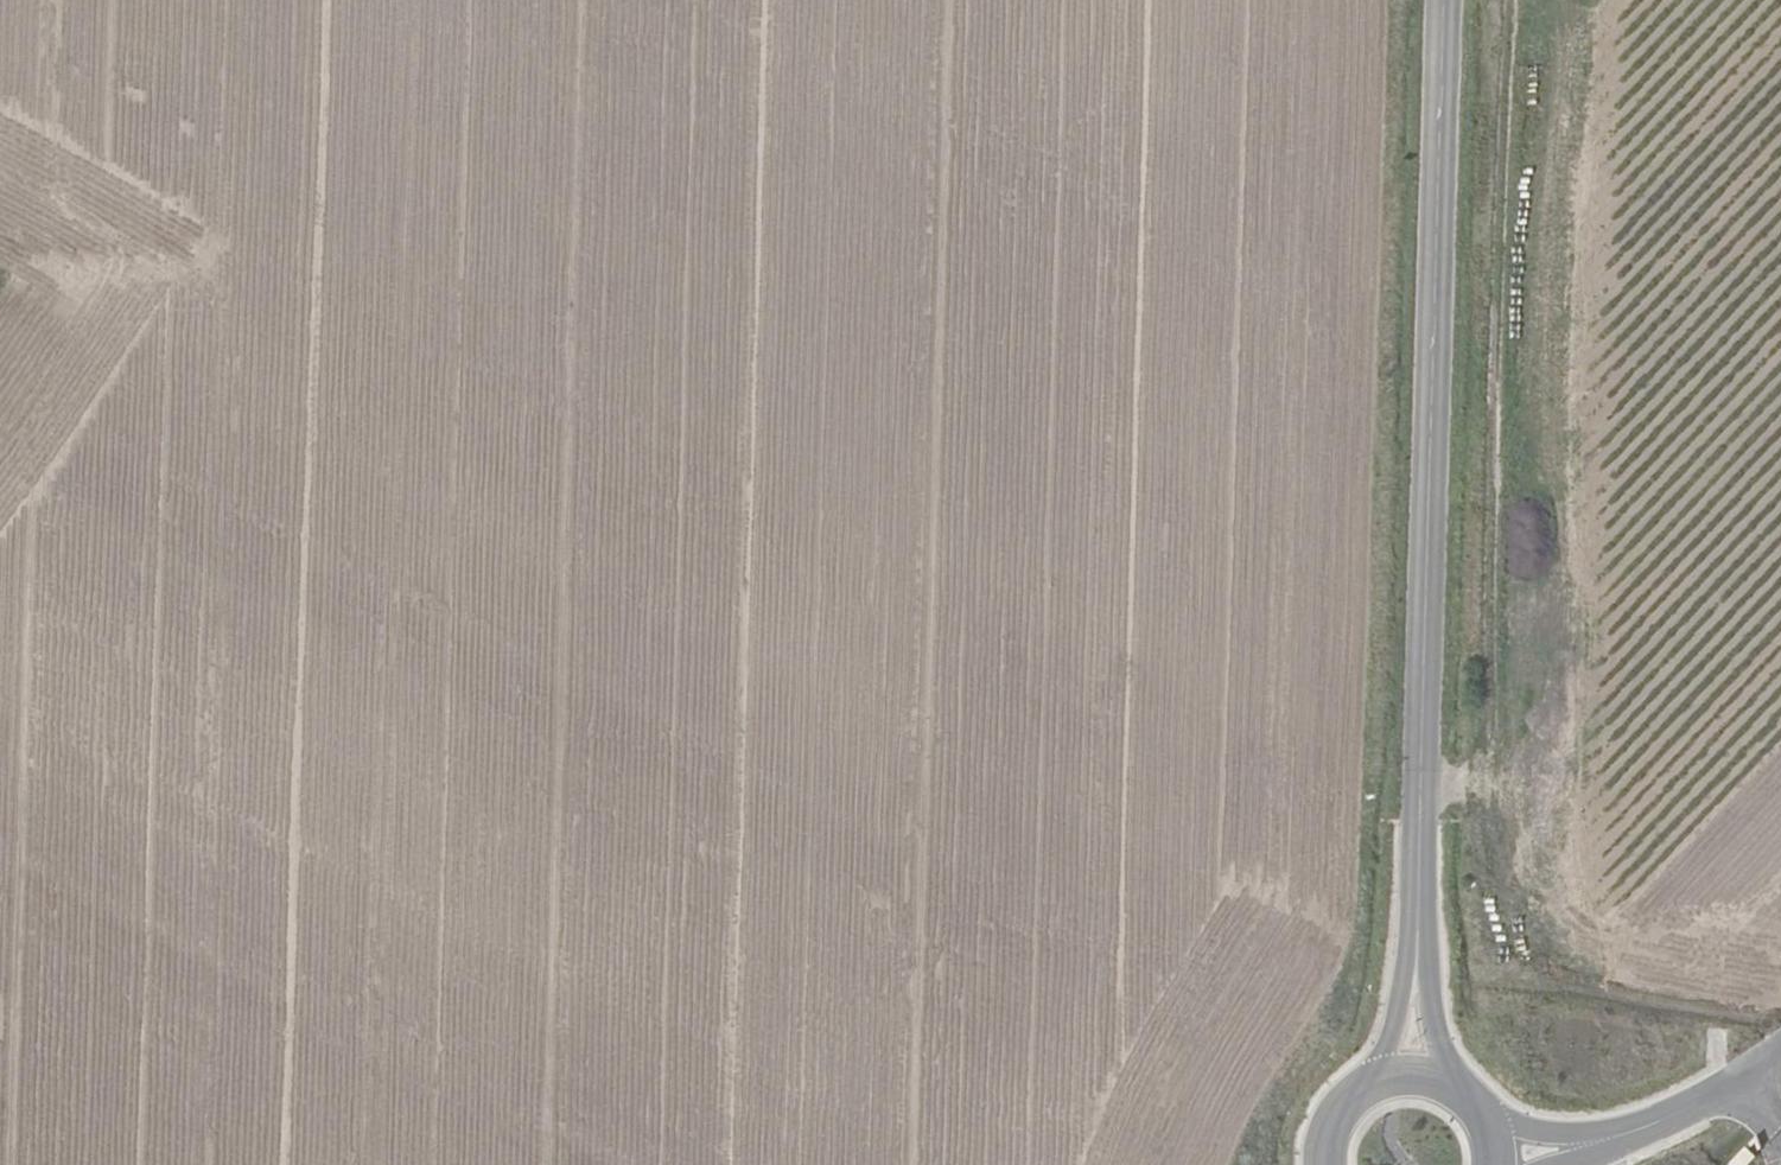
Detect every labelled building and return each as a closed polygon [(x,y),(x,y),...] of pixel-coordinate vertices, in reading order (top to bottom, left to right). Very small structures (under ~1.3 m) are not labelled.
[(1728,1164),(1729,1164),(1750,1164),(1755,1159),(1742,1148),(1728,1164)]
